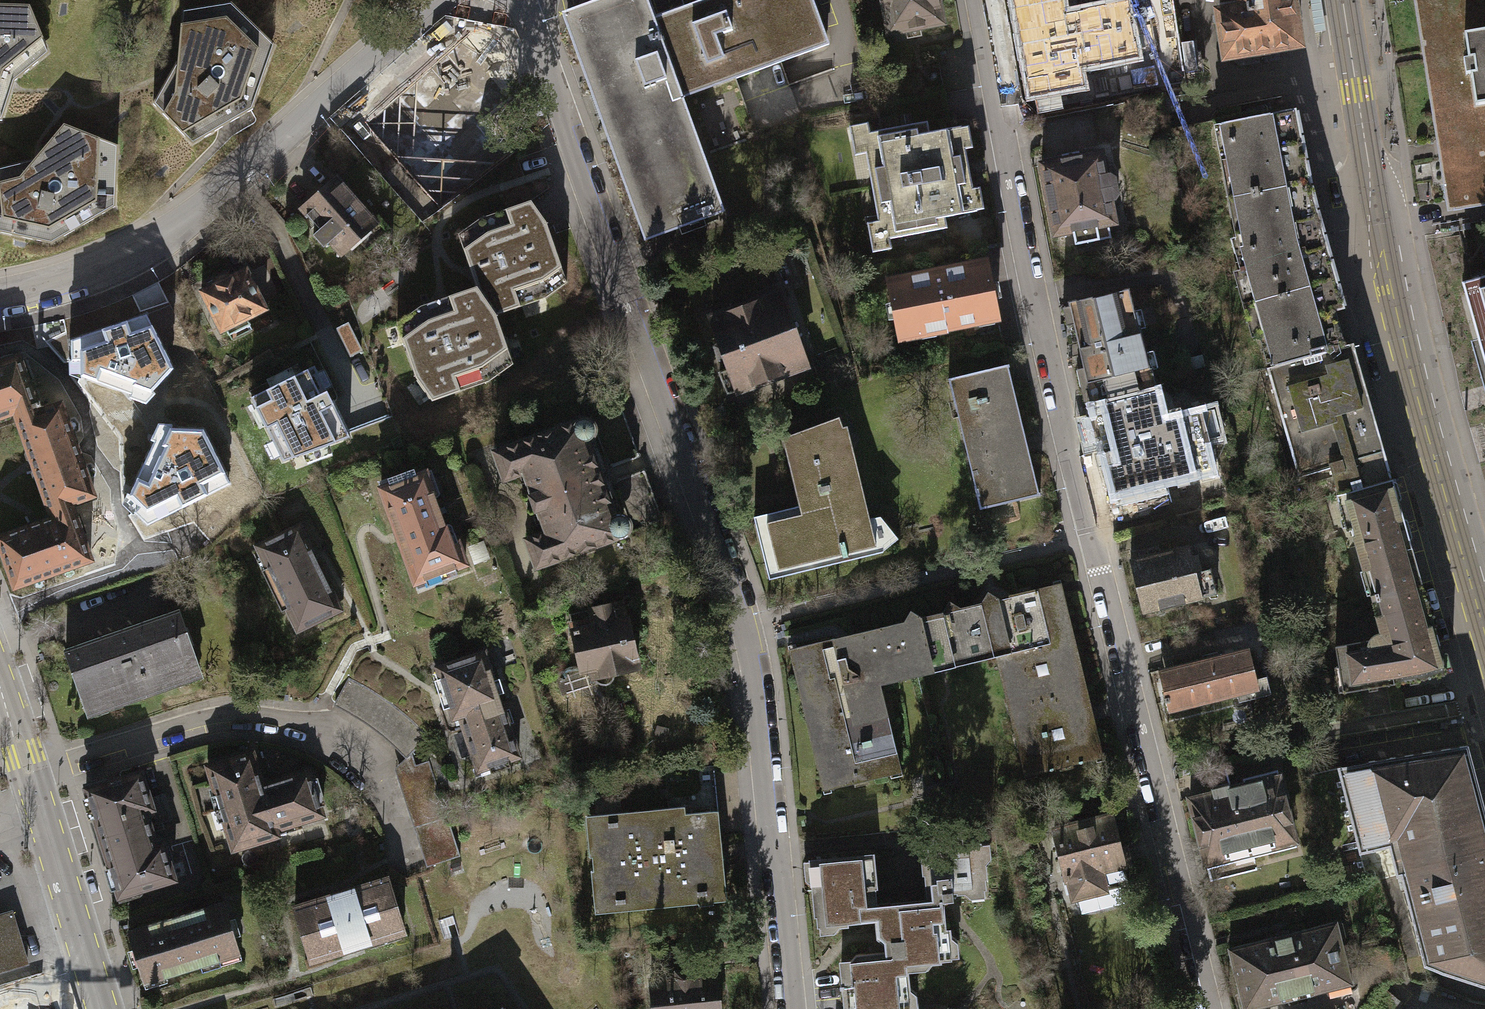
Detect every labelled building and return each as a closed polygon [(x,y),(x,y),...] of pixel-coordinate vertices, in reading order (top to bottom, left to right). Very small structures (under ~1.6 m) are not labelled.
[(699,0),(680,0),(683,7),(650,19),(643,0),(595,0),(559,13),(586,88),(642,239),(720,211),(678,97),(824,43),(808,0),(702,0),(699,1),(699,0)] [(888,32),(942,21),(937,0),(882,0),(888,32)] [(1111,5),(1066,13),(1063,0),(1012,0),(1027,80),(1047,76),(1050,93),(1084,87),(1081,69),(1138,58),(1130,15),(1114,18),(1111,5)] [(1293,2),(1293,0),(1240,0),(1242,9),(1219,13),(1226,57),(1300,45),(1296,19),(1301,19),(1299,1),(1293,2)] [(1447,212),(1484,206),(1484,195),(1460,199),(1442,85),(1429,0),(1414,0),(1447,212)] [(1475,106),(1464,35),(1484,31),(1484,0),(1429,0),(1460,199),(1484,195),(1484,104),(1475,106)] [(177,58),(152,103),(191,144),(246,112),(252,108),(274,45),(230,2),(180,10),(177,58)] [(49,52),(29,4),(0,3),(0,120),(1,120),(14,81),(49,52)] [(1464,35),(1475,106),(1484,104),(1484,31),(1464,35)] [(380,130),(375,124),(366,132),(378,144),(388,140),(417,174),(426,172),(434,180),(476,143),(473,129),(486,117),(502,103),(495,96),(496,95),(484,82),(482,70),(487,62),(464,47),(445,63),(409,94),(397,100),(390,111),(395,117),(380,130)] [(1266,334),(1275,366),(1345,346),(1335,312),(1345,309),(1312,192),(1296,109),(1264,115),(1265,119),(1254,122),(1253,117),(1222,123),(1228,156),(1221,158),(1225,178),(1232,176),(1240,215),(1232,217),(1236,237),(1239,236),(1243,252),(1237,254),(1259,335),(1266,334)] [(928,133),(925,121),(866,135),(873,165),(865,167),(874,207),(880,205),(887,237),(888,241),(946,228),(943,218),(977,210),(958,126),(928,133)] [(63,123),(33,158),(0,167),(0,232),(51,243),(115,206),(117,145),(63,123)] [(1114,199),(1116,194),(1113,178),(1109,175),(1104,176),(1100,154),(1041,165),(1055,233),(1072,230),(1075,243),(1110,236),(1107,223),(1113,222),(1109,200),(1114,199)] [(383,230),(335,179),(319,194),(301,211),(317,228),(311,233),(323,246),(328,241),(339,253),(356,237),(365,247),(383,230)] [(477,287),(496,314),(545,298),(567,282),(546,222),(531,201),(480,218),(458,234),(472,274),(477,287)] [(962,323),(997,317),(986,260),(887,280),(898,337),(940,331),(939,326),(962,323)] [(214,286),(199,293),(219,332),(225,329),(230,339),(251,328),(245,317),(263,307),(244,270),(229,278),(226,272),(211,280),(214,286)] [(1459,281),(1462,289),(1478,345),(1471,347),(1478,374),(1484,372),(1484,274),(1459,281)] [(421,306),(397,322),(417,379),(433,400),(490,380),(513,364),(496,314),(477,287),(439,299),(421,306)] [(1126,287),(1069,301),(1094,405),(1152,391),(1126,287)] [(712,319),(721,344),(713,346),(719,363),(727,360),(731,371),(721,374),(728,394),(807,365),(781,294),(712,319)] [(82,375),(82,376),(131,395),(135,385),(151,391),(152,392),(173,369),(147,314),(71,340),(71,360),(81,359),(82,375)] [(997,317),(962,323),(968,348),(1001,342),(997,317)] [(51,329),(40,333),(61,388),(72,384),(51,329)] [(1354,343),(1345,346),(1275,366),(1267,368),(1298,477),(1330,467),(1338,495),(1392,479),(1354,343)] [(33,411),(13,354),(0,359),(0,414),(10,411),(13,420),(34,413),(33,411)] [(1037,492),(1007,365),(949,378),(978,506),(1037,492)] [(252,397),(273,439),(266,442),(274,458),(280,455),(283,460),(348,436),(324,388),(331,384),(323,369),(316,373),(313,367),(252,397)] [(1152,391),(1094,405),(1116,495),(1208,471),(1193,411),(1159,419),(1152,391)] [(29,466),(48,518),(48,519),(69,512),(66,503),(89,495),(56,403),(33,411),(34,413),(13,420),(28,464),(29,466)] [(867,519),(845,426),(840,426),(838,417),(780,438),(798,502),(754,519),(769,578),(881,550),(875,515),(867,519)] [(581,420),(494,451),(504,479),(521,473),(542,531),(525,537),(536,566),(623,535),(625,532),(627,528),(628,523),(626,518),(620,516),(614,515),(601,477),(588,438),(590,435),(593,433),(593,426),(590,422),(586,420),(581,420)] [(142,505),(135,513),(148,524),(230,483),(204,429),(171,428),(164,445),(154,440),(140,472),(132,488),(130,494),(142,505)] [(643,469),(614,480),(632,531),(661,520),(643,469)] [(396,536),(413,581),(463,562),(455,539),(449,542),(423,470),(378,487),(396,536)] [(1422,584),(1392,479),(1338,495),(1337,495),(1347,531),(1352,529),(1371,598),(1422,584)] [(69,512),(48,519),(48,518),(35,522),(16,529),(0,534),(0,558),(10,585),(86,559),(69,512)] [(295,525),(252,545),(293,629),(335,608),(295,525)] [(1185,545),(1126,560),(1140,612),(1214,594),(1207,567),(1191,571),(1185,545)] [(843,636),(795,646),(797,658),(791,665),(798,669),(803,690),(800,697),(808,701),(813,721),(807,729),(816,735),(820,753),(816,762),(824,766),(829,786),(889,773),(886,760),(894,746),(880,737),(878,727),(887,714),(874,707),(871,694),(887,673),(904,666),(918,675),(926,661),(944,656),(956,664),(964,652),(983,647),(1007,661),(1009,674),(1002,686),(1015,693),(1018,704),(1010,720),(1023,726),(1025,737),(1018,749),(1032,759),(1034,772),(1095,757),(1089,737),(1095,728),(1087,722),(1082,704),(1088,695),(1079,690),(1074,671),(1078,664),(1073,659),(1068,640),(1072,633),(1064,628),(1059,608),(1064,599),(1056,596),(1053,584),(1007,594),(999,597),(987,591),(980,603),(960,608),(949,600),(942,612),(923,617),(910,610),(904,621),(843,636)] [(1442,654),(1422,584),(1371,598),(1381,632),(1378,633),(1376,633),(1374,635),(1371,637),(1370,639),(1369,640),(1368,640),(1336,646),(1339,667),(1342,666),(1346,691),(1425,677),(1450,670),(1451,669),(1452,668),(1452,667),(1448,654),(1448,653),(1447,653),(1446,653),(1442,654)] [(622,600),(567,611),(580,672),(591,670),(593,677),(594,681),(597,684),(603,685),(607,683),(612,679),(613,673),(636,668),(622,600)] [(121,703),(142,695),(140,689),(199,669),(178,610),(64,650),(85,709),(119,697),(121,703)] [(1164,709),(1257,686),(1247,646),(1154,669),(1164,709)] [(459,714),(478,769),(518,755),(483,652),(437,668),(453,716),(459,714)] [(369,689),(349,678),(336,703),(373,724),(389,702),(369,689)] [(410,718),(389,702),(373,724),(408,757),(427,735),(410,718)] [(1424,963),(1484,985),(1484,812),(1467,741),(1337,766),(1359,853),(1388,845),(1396,875),(1401,873),(1424,963)] [(251,751),(205,765),(231,850),(277,836),(275,828),(321,814),(307,769),(260,783),(251,751)] [(398,769),(430,865),(460,855),(429,760),(398,769)] [(140,771),(85,787),(116,894),(172,877),(162,841),(154,843),(144,810),(151,808),(148,797),(140,771)] [(1189,796),(1205,869),(1233,863),(1231,857),(1272,848),(1271,842),(1293,837),(1278,775),(1189,796)] [(163,793),(148,797),(151,808),(156,823),(170,819),(163,793)] [(622,819),(595,822),(598,854),(591,855),(592,869),(601,868),(604,903),(629,900),(630,908),(644,907),(643,899),(675,895),(676,903),(692,902),(691,894),(717,892),(713,858),(721,857),(719,843),(712,843),(709,811),(684,814),(683,806),(667,807),(668,814),(637,817),(636,810),(621,812),(622,819)] [(1111,816),(1055,830),(1073,901),(1105,893),(1101,873),(1132,866),(1127,847),(1120,849),(1111,816)] [(924,872),(931,872),(933,892),(949,890),(958,890),(958,892),(977,890),(976,886),(983,886),(983,876),(985,876),(984,865),(979,865),(978,854),(976,854),(975,843),(921,849),(924,872)] [(846,922),(872,919),(871,911),(868,884),(874,884),(870,854),(810,861),(816,914),(817,914),(818,924),(826,923),(826,928),(846,925),(846,922)] [(876,905),(874,884),(868,884),(871,911),(883,910),(908,907),(909,910),(930,908),(930,905),(941,904),(947,900),(949,899),(949,890),(933,892),(931,872),(924,872),(927,899),(876,905)] [(388,877),(294,907),(310,958),(404,928),(388,877)] [(224,901),(128,930),(144,982),(240,953),(224,901)] [(943,930),(941,904),(930,905),(930,908),(909,910),(908,907),(883,910),(885,929),(878,929),(877,937),(879,940),(883,943),(891,942),(893,956),(871,958),(871,962),(852,964),(851,960),(840,961),(844,1004),(847,1004),(847,1008),(897,1008),(906,1008),(906,1001),(908,1000),(904,962),(938,959),(938,958),(948,957),(948,949),(951,948),(949,929),(943,930)] [(0,915),(0,969),(27,961),(12,912),(0,915)] [(1227,948),(1242,1008),(1250,1008),(1350,984),(1334,922),(1227,948)] [(649,977),(652,1008),(718,1008),(715,972),(690,974),(689,969),(674,970),(674,975),(649,977)] [(1365,1008),(1395,1008),(1400,1002),(1383,988),(1365,1008)]
